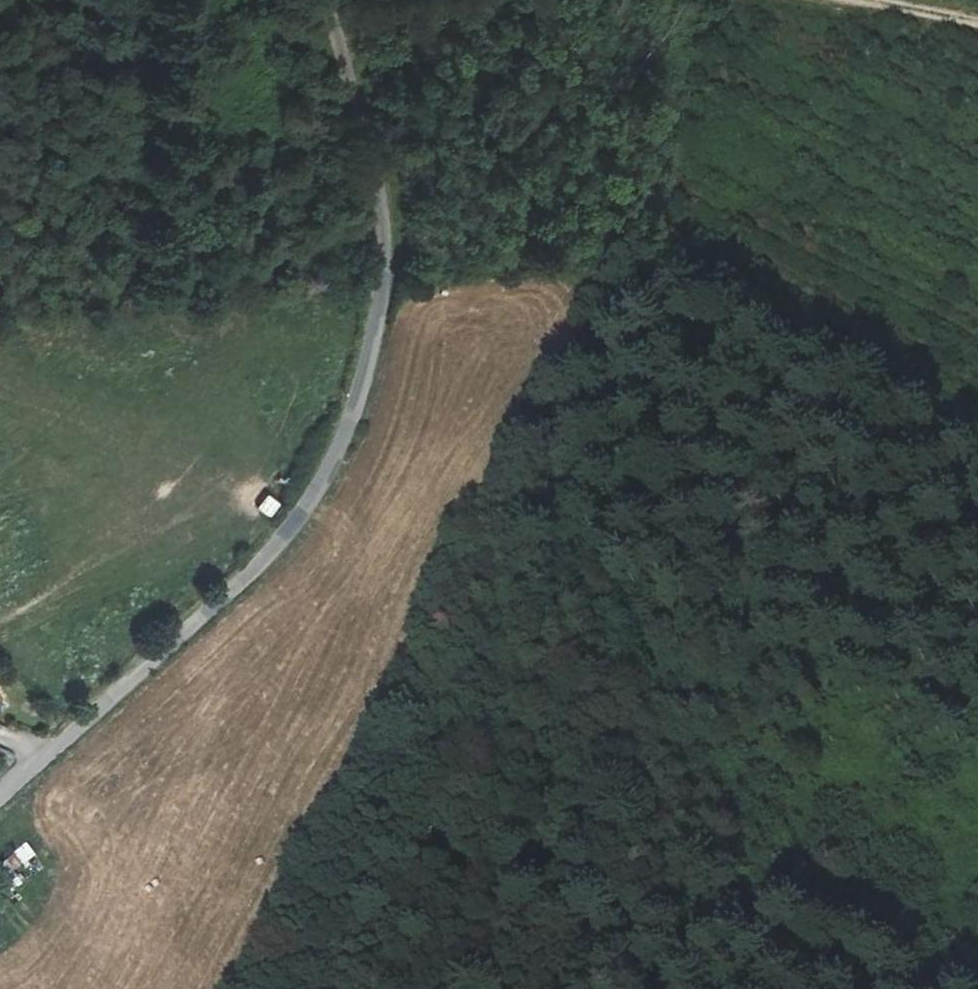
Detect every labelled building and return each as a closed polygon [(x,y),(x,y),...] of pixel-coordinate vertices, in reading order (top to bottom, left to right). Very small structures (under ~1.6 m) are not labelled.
[(251,504),(266,513),(275,498),(260,489),(251,504)] [(15,867),(34,859),(28,844),(9,852),(15,867)]
